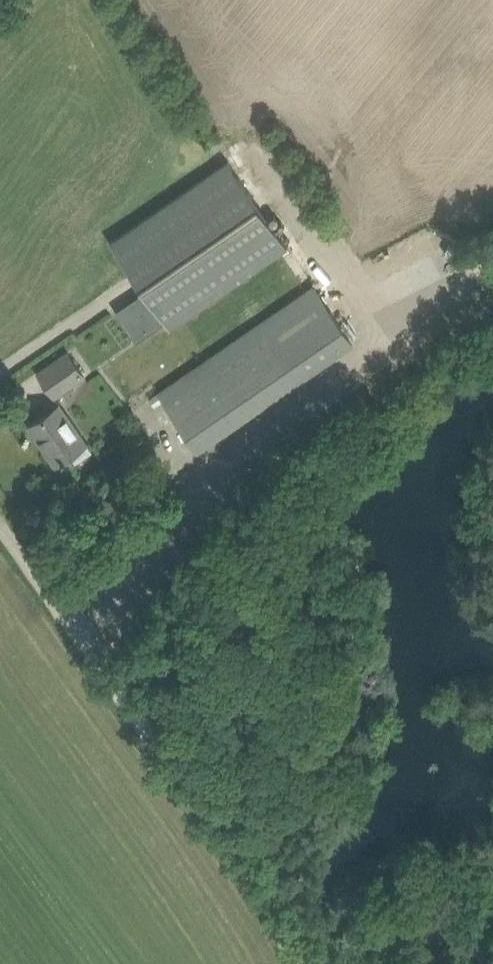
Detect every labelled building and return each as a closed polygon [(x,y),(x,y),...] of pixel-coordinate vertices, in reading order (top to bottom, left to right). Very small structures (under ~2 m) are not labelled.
[(228,160),(110,240),(169,327),(287,246),(228,160)] [(160,391),(199,448),(354,342),(315,285),(160,391)] [(135,293),(116,310),(142,337),(160,320),(135,293)] [(38,372),(55,396),(86,374),(69,350),(38,372)] [(87,441),(60,403),(29,424),(56,463),(87,441)]
